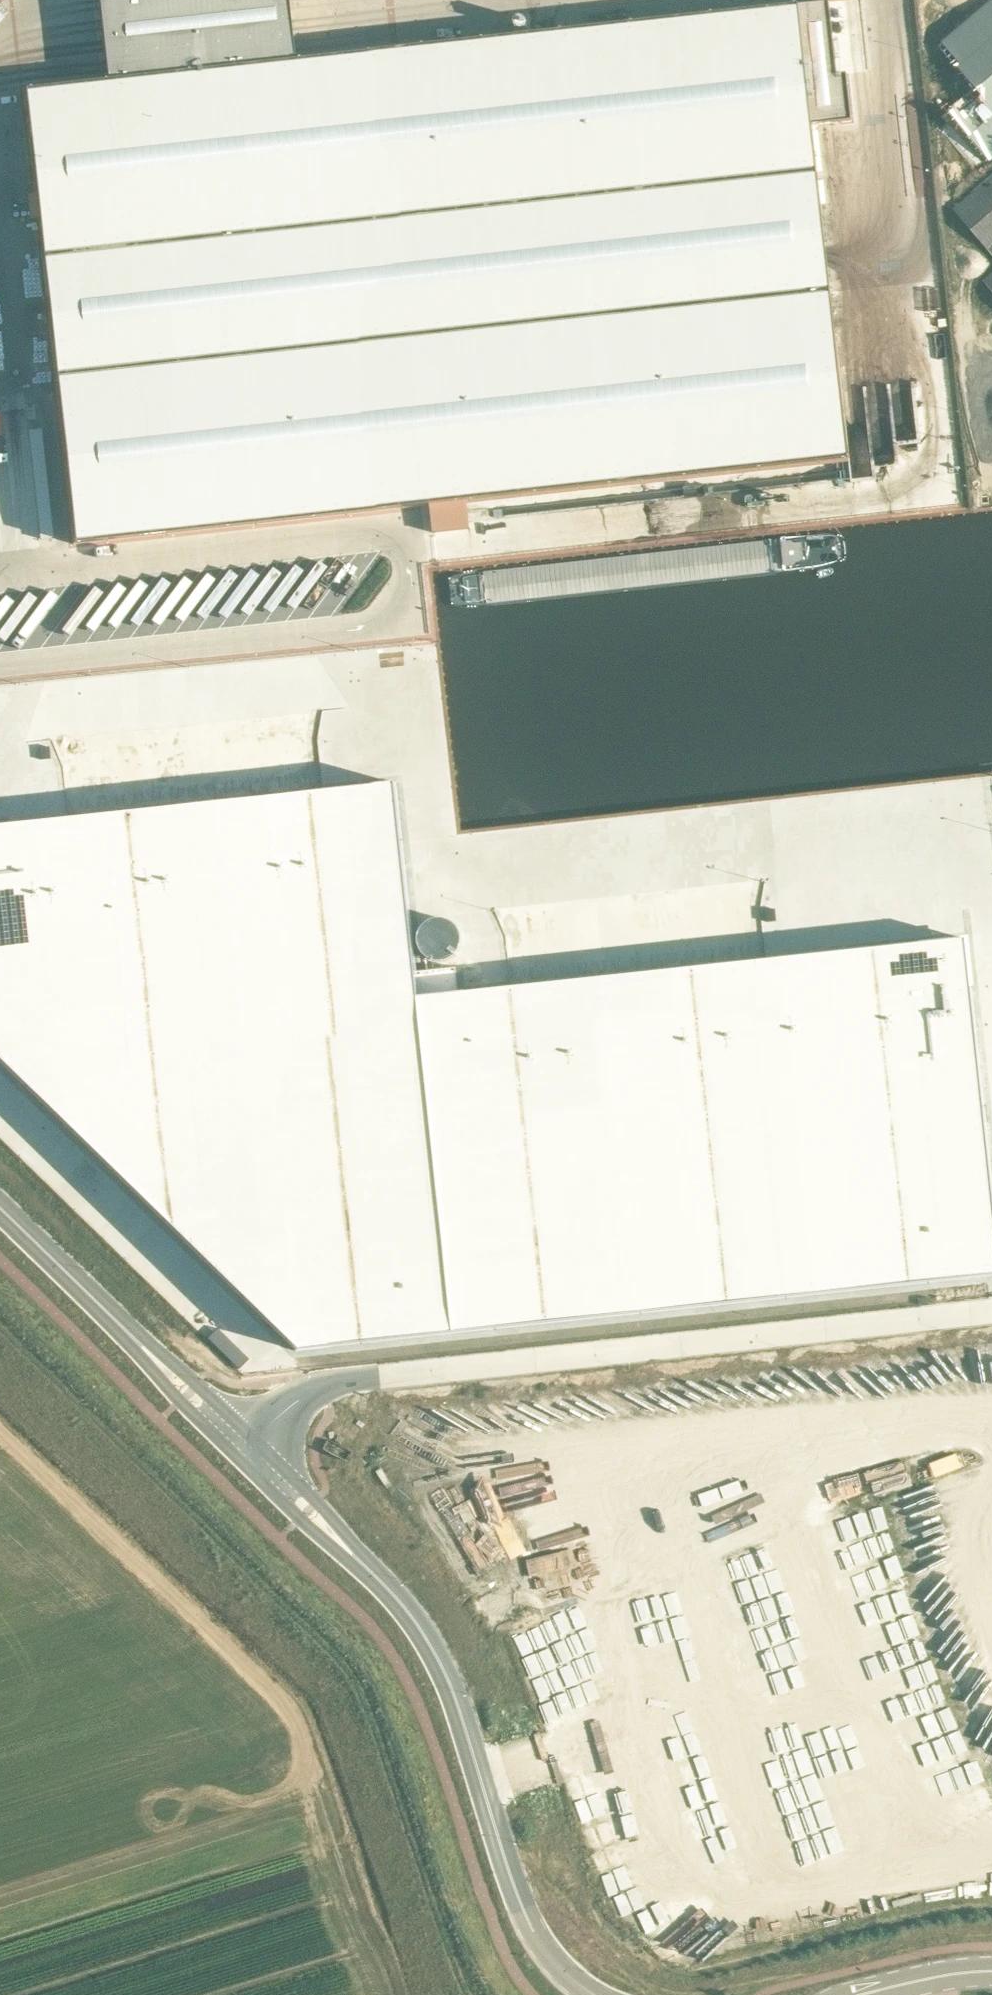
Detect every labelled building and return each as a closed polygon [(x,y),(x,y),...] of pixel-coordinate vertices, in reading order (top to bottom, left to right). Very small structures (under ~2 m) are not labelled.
[(16,84),(66,544),(852,457),(815,119),(800,0),(780,0),(289,54),(283,0),(98,0),(106,74),(16,84)] [(983,349),(985,375),(991,375),(991,0),(944,0),(983,349)] [(35,407),(25,408),(27,419),(36,418),(35,407)] [(51,758),(50,746),(40,747),(41,759),(51,758)] [(291,1350),(455,1333),(416,971),(397,783),(0,824),(0,1067),(291,1350)] [(416,971),(455,1333),(991,1276),(991,1177),(966,940),(458,992),(455,970),(416,971)]
